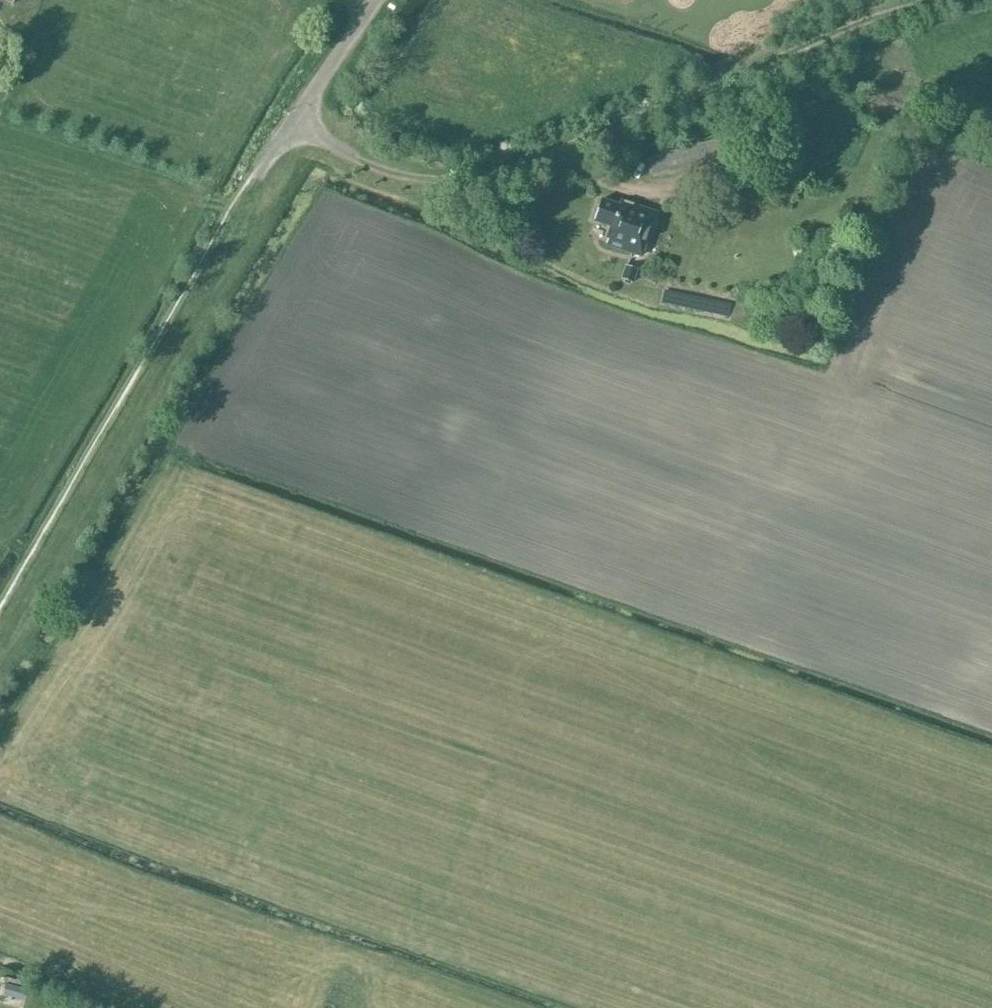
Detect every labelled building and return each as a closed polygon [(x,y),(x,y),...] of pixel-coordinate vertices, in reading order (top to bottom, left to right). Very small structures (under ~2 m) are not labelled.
[(720,139),(664,154),(648,158),(654,179),(669,175),(670,178),(725,162),(724,160),(732,158),(727,140),(720,141),(720,139)] [(641,256),(655,213),(620,201),(618,206),(600,200),(593,220),(611,226),(606,244),(641,256)] [(633,282),(637,269),(626,265),(622,279),(633,282)] [(13,986),(1,983),(0,987),(0,1003),(8,1006),(13,986)]
